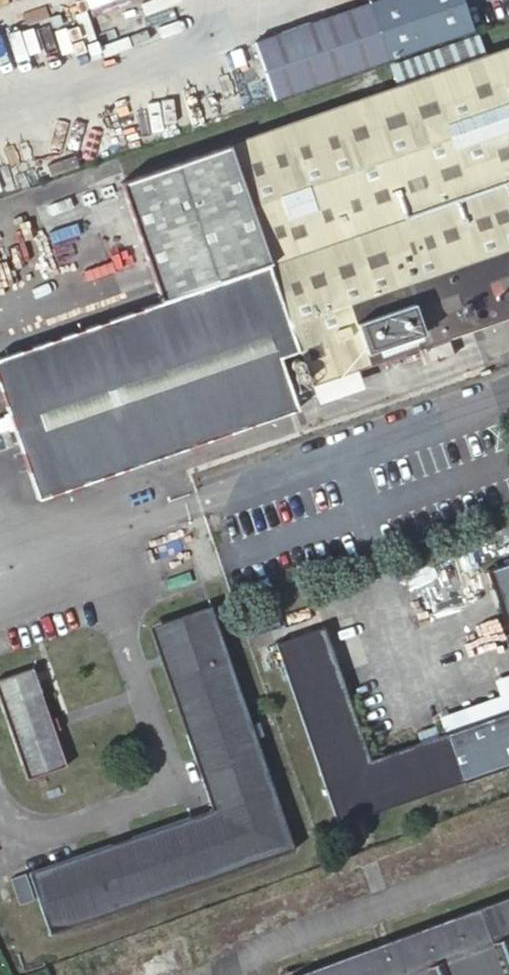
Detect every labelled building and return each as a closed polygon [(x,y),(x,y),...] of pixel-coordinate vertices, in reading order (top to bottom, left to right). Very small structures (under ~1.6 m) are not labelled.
[(466,0),(379,0),(281,35),(293,68),(275,74),(283,96),(477,29),(466,0)] [(234,152),(274,269),(315,385),(508,317),(508,52),(234,152)] [(274,269),(234,152),(122,190),(159,300),(162,306),(257,275),(274,269)] [(295,393),(315,385),(274,269),(257,275),(295,393)] [(86,325),(0,354),(0,384),(40,498),(299,406),(295,393),(257,275),(162,306),(159,300),(86,325)] [(487,576),(508,641),(508,568),(487,576)] [(239,718),(248,715),(210,607),(148,629),(185,736),(198,732),(165,637),(205,622),(239,718)] [(295,848),(248,715),(239,718),(205,622),(165,637),(198,732),(185,736),(211,808),(25,873),(47,934),(295,848)] [(368,766),(323,632),(275,648),(335,826),(508,768),(508,719),(368,766)] [(30,668),(0,679),(0,703),(28,780),(66,766),(30,668)] [(32,900),(23,876),(11,881),(20,905),(32,900)] [(308,974),(508,974),(508,900),(308,974)]
